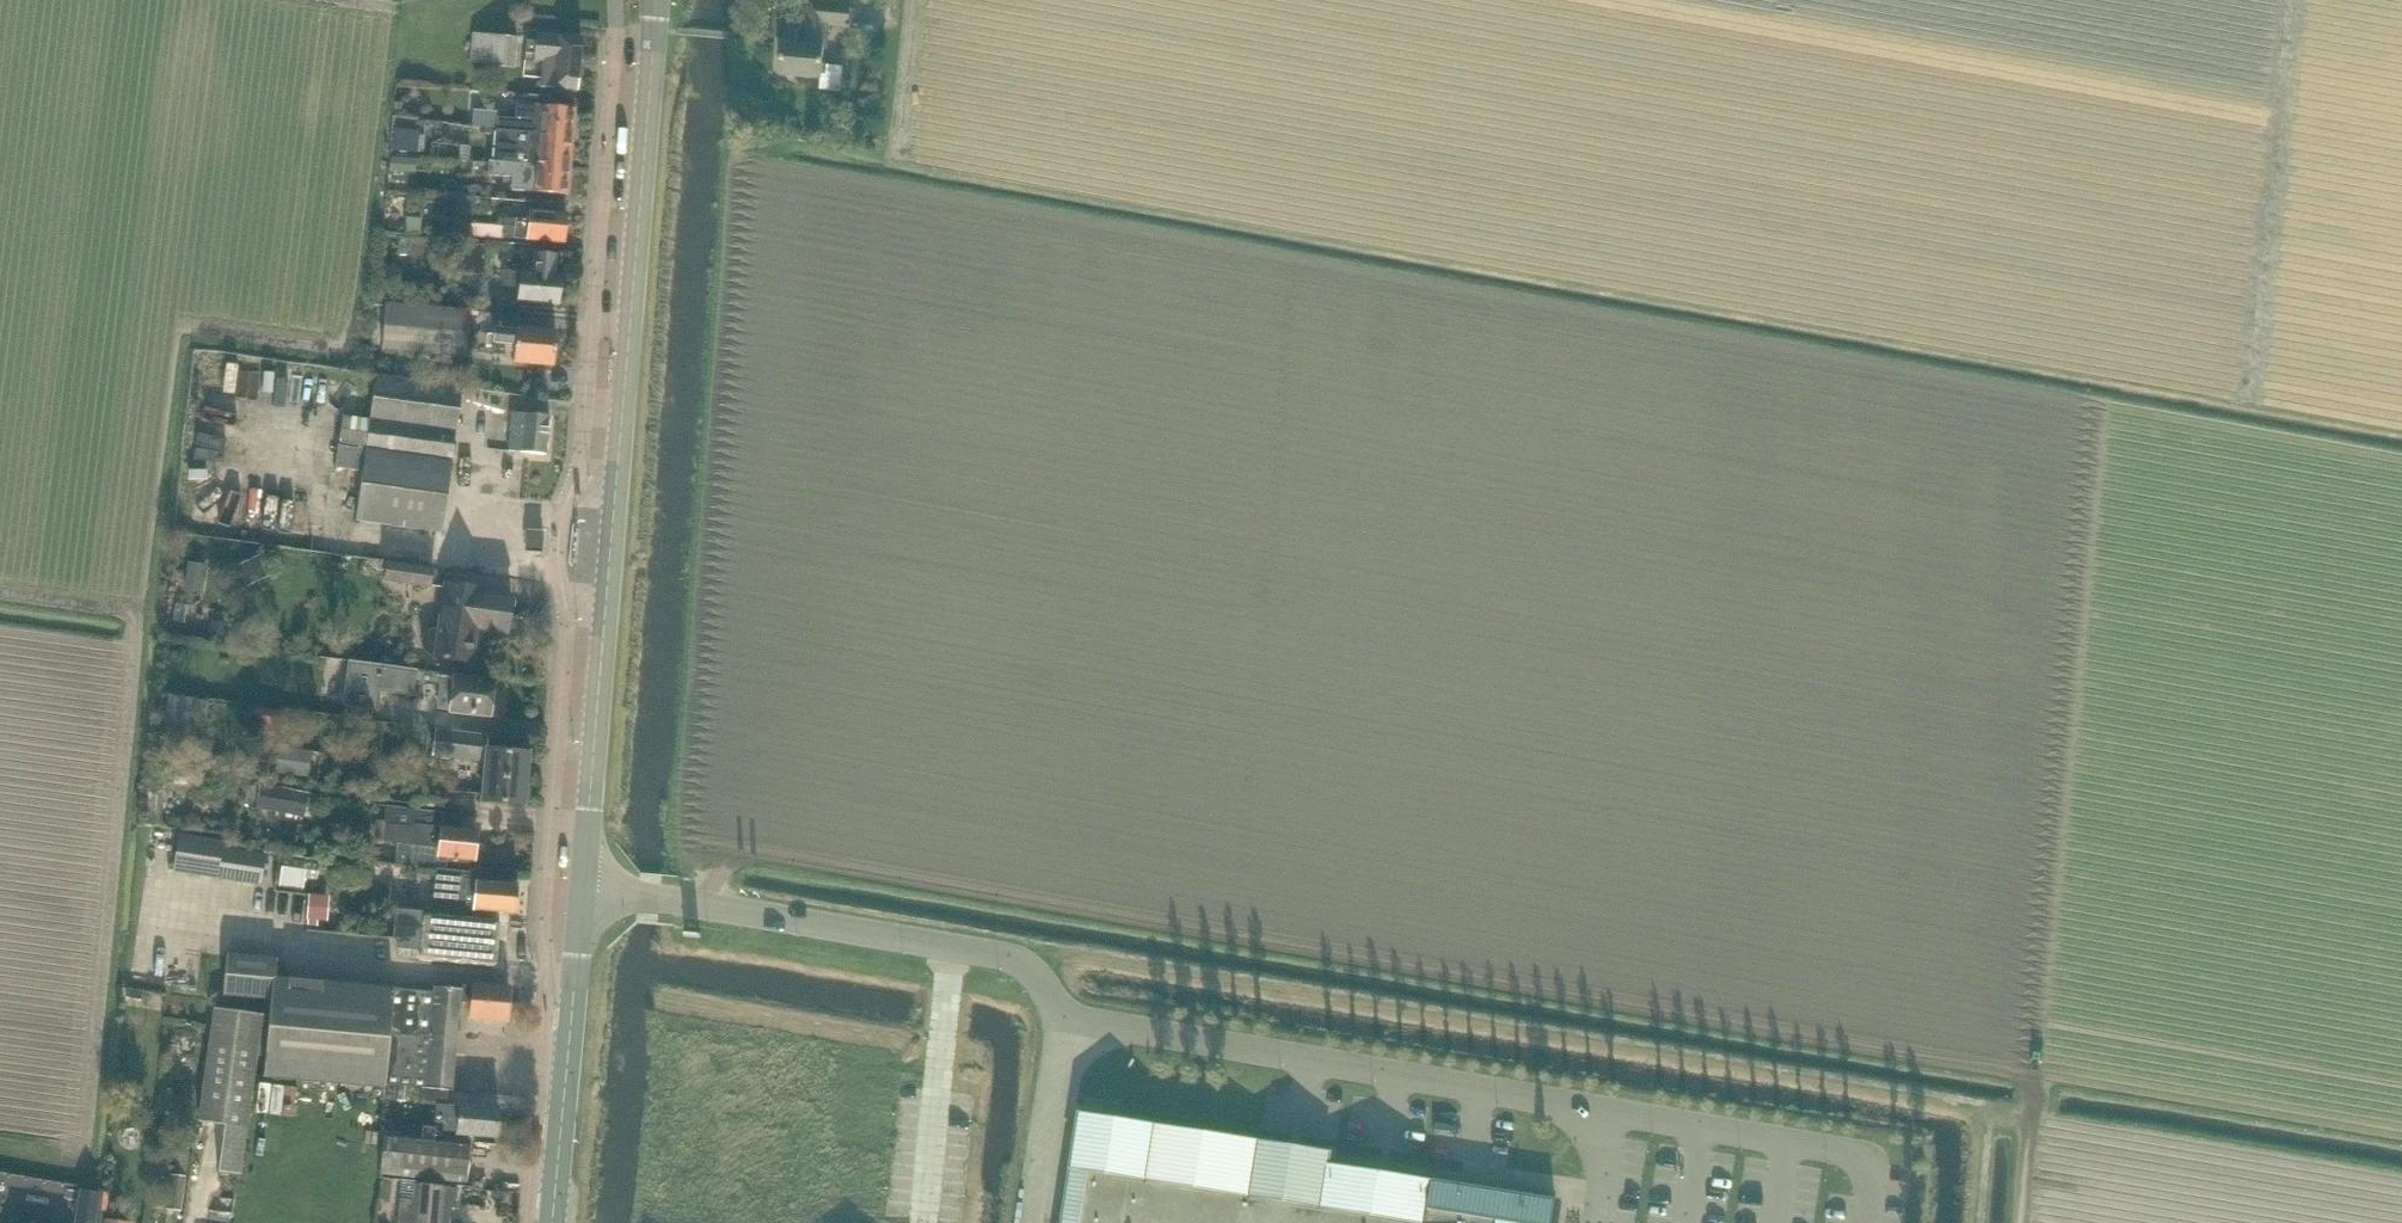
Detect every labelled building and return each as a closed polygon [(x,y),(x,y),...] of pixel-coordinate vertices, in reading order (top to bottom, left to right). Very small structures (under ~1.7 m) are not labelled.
[(850,25),(852,4),(810,0),(806,44),(784,42),(781,74),(822,78),(821,89),(841,91),(843,66),(823,65),(825,47),(829,47),(831,24),(850,25)] [(501,15),(476,12),(475,25),(500,28),(501,15)] [(514,67),(516,51),(517,37),(475,32),(474,44),(472,61),(514,67)] [(576,90),(581,37),(535,33),(534,41),(527,40),(526,54),(534,55),(533,59),(543,60),(541,86),(576,90)] [(573,135),(575,108),(518,103),(516,118),(497,117),(495,129),(573,135)] [(416,151),(417,126),(395,126),(394,150),(416,151)] [(570,167),(573,135),(495,129),(493,160),(570,167)] [(570,167),(493,160),(489,159),(488,174),(514,176),(515,174),(534,176),(532,191),(568,194),(570,167)] [(503,226),(503,237),(552,241),(564,242),(566,213),(531,210),(530,220),(504,218),(503,226)] [(471,233),(471,237),(489,238),(502,239),(503,237),(503,226),(472,223),(471,233)] [(556,254),(551,254),(535,252),(533,273),(504,270),(503,283),(520,285),(518,301),(558,304),(561,276),(554,275),(556,254)] [(465,356),(469,310),(387,302),(387,304),(374,303),(370,346),(383,347),(383,349),(465,356)] [(515,329),(514,330),(493,328),(491,342),(513,344),(512,360),(553,364),(556,333),(515,329)] [(236,356),(231,384),(243,386),(248,358),(236,356)] [(313,379),(313,359),(300,359),(301,379),(313,379)] [(442,532),(462,387),(378,374),(370,419),(345,415),(341,442),(367,446),(356,520),(442,532)] [(205,439),(239,438),(238,408),(204,409),(205,439)] [(546,453),(549,415),(511,413),(507,451),(546,453)] [(353,469),(356,447),(341,443),(337,466),(353,469)] [(205,508),(258,510),(259,484),(206,481),(205,508)] [(540,550),(542,533),(529,532),(528,550),(540,550)] [(258,552),(235,562),(244,583),(268,572),(258,552)] [(430,586),(432,568),(387,562),(385,580),(430,586)] [(481,594),(482,588),(445,583),(438,630),(433,629),(428,630),(424,633),(422,637),(421,642),(423,647),(426,650),(430,653),(435,654),(434,657),(471,662),(476,628),(507,632),(507,628),(514,629),(516,618),(509,617),(512,598),(481,594)] [(441,675),(373,665),(348,661),(343,704),(377,709),(379,693),(413,696),(414,681),(440,684),(438,702),(452,703),(451,711),(489,714),(492,681),(454,678),(453,678),(441,677),(441,675)] [(279,727),(282,711),(248,707),(246,722),(279,727)] [(486,749),(487,736),(435,731),(433,754),(486,758),(482,801),(524,804),(529,753),(486,749)] [(280,748),(277,772),(307,776),(310,751),(280,748)] [(307,792),(260,784),(260,789),(258,798),(256,808),(303,816),(307,792)] [(445,792),(421,790),(419,805),(444,807),(445,792)] [(386,805),(381,839),(438,847),(437,856),(474,860),(474,855),(477,856),(478,845),(475,845),(477,832),(457,829),(458,815),(443,813),(386,805)] [(222,848),(223,841),(179,834),(173,871),(260,884),(265,855),(222,848)] [(289,879),(313,883),(317,862),(292,858),(289,879)] [(476,873),(472,872),(436,869),(433,904),(515,912),(518,885),(475,882),(476,873)] [(321,919),(323,896),(309,895),(308,918),(321,919)] [(396,910),(394,939),(398,939),(397,947),(413,949),(420,949),(423,917),(423,914),(423,913),(416,912),(396,910)] [(501,921),(498,917),(427,911),(423,914),(423,917),(420,949),(419,955),(421,958),(494,965),(498,962),(501,921)] [(448,1088),(451,1088),(457,1031),(459,1031),(460,1018),(457,1018),(459,1001),(469,1002),(468,1017),(506,1020),(509,988),(471,985),(471,986),(459,985),(458,988),(435,985),(434,992),(275,978),(277,959),(227,954),(223,994),(271,999),(263,1077),(388,1088),(389,1083),(423,1086),(448,1088)] [(239,1174),(262,1014),(215,1008),(198,1121),(225,1125),(219,1171),(239,1174)] [(448,1088),(423,1086),(421,1102),(444,1104),(441,1133),(496,1137),(499,1109),(447,1105),(448,1088)] [(1556,1199),(1330,1164),(1332,1152),(1081,1112),(1063,1222),(1553,1222),(1556,1199)] [(401,1132),(402,1121),(385,1119),(379,1172),(466,1182),(470,1140),(433,1136),(434,1127),(423,1126),(421,1135),(401,1132)] [(173,1150),(170,1171),(185,1173),(188,1152),(173,1150)] [(180,1210),(184,1177),(170,1175),(165,1208),(180,1210)] [(397,1222),(449,1222),(451,1208),(455,1208),(457,1189),(416,1184),(414,1200),(400,1199),(397,1222)] [(101,1193),(80,1190),(74,1222),(96,1222),(101,1193)] [(475,1216),(499,1219),(500,1207),(476,1204),(475,1216)]
